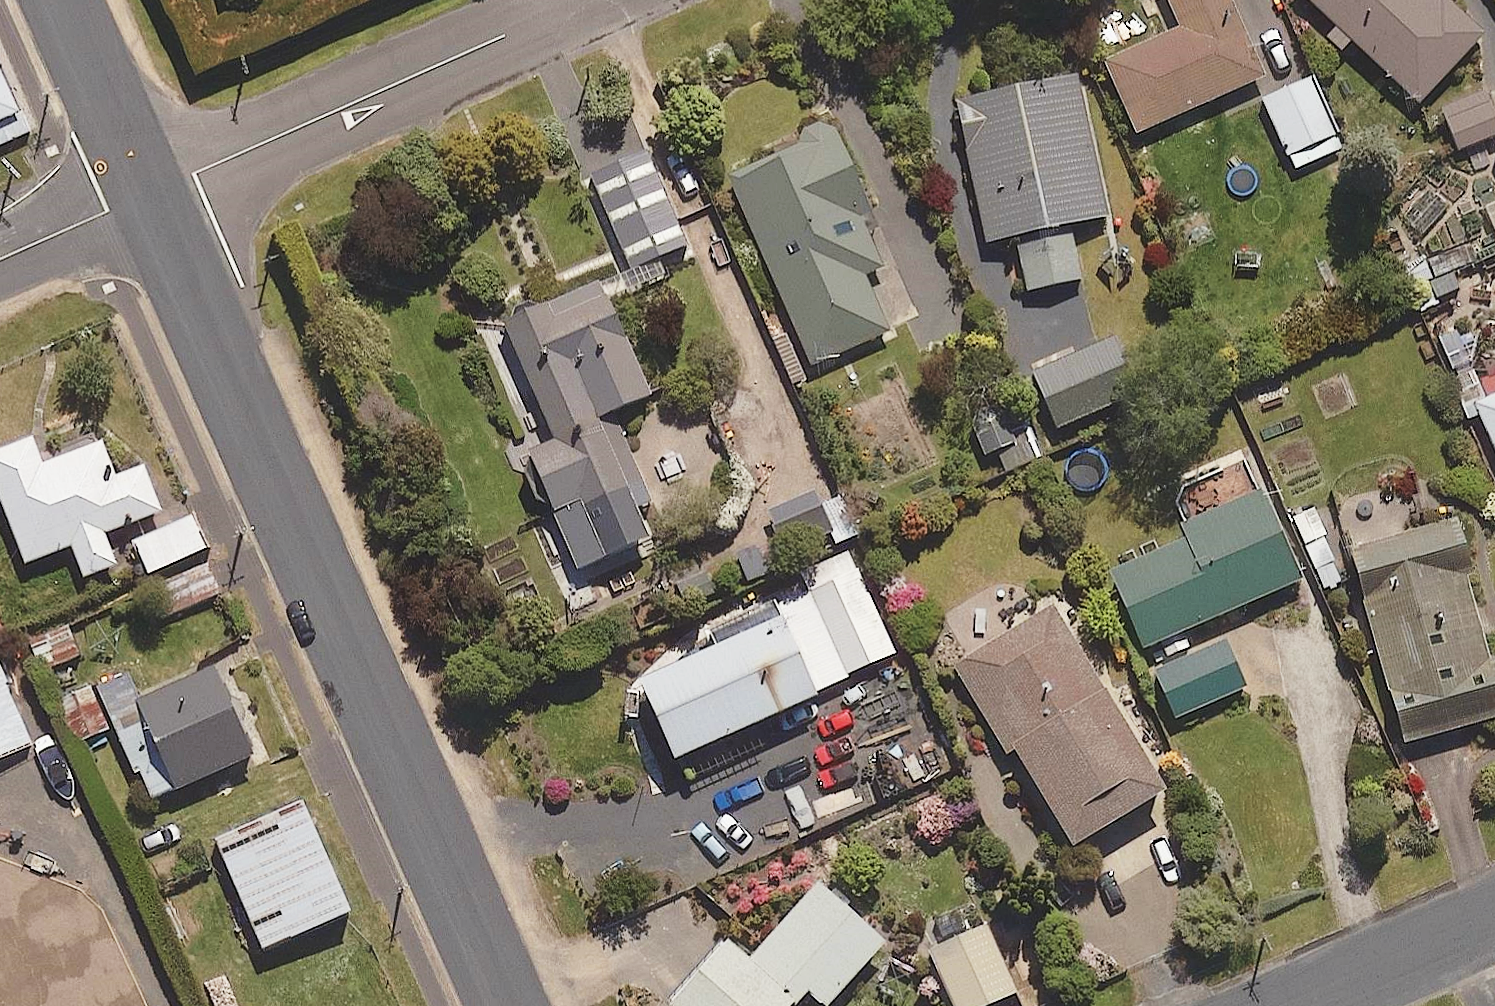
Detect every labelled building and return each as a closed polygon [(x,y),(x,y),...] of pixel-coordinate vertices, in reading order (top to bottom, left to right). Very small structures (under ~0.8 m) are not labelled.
[(1227,0),(1168,0),(1178,25),(1104,57),(1135,128),(1259,75),(1227,0)] [(1441,0),(1313,0),(1337,23),(1327,34),(1338,45),(1349,34),(1417,98),(1478,35),(1441,0)] [(1108,211),(1078,69),(956,95),(986,237),(1014,231),(1026,287),(1080,275),(1069,220),(1108,211)] [(0,72),(0,142),(25,131),(0,72)] [(1344,146),(1312,74),(1262,96),(1294,167),(1344,146)] [(1485,88),(1440,107),(1458,149),(1494,133),(1494,112),(1485,88)] [(873,211),(834,125),(726,173),(811,362),(887,328),(861,270),(881,261),(861,217),(873,211)] [(685,241),(651,160),(594,184),(636,283),(660,274),(652,255),(685,241)] [(1455,207),(1428,182),(1402,209),(1429,235),(1455,207)] [(1484,202),(1494,227),(1494,197),(1484,202)] [(651,390),(601,274),(501,317),(552,435),(525,446),(556,518),(641,481),(610,408),(651,390)] [(1133,393),(1112,337),(1033,367),(1054,423),(1133,393)] [(1476,402),(1494,446),(1494,394),(1476,402)] [(30,434),(0,446),(0,498),(24,559),(69,541),(82,573),(114,560),(102,529),(159,507),(141,462),(113,473),(99,439),(41,462),(30,434)] [(1299,576),(1260,486),(1178,522),(1184,534),(1109,567),(1143,644),(1299,576)] [(835,524),(820,487),(766,508),(780,545),(835,524)] [(1311,503),(1289,513),(1321,588),(1343,578),(1311,503)] [(206,544),(192,512),(132,538),(145,570),(206,544)] [(1350,548),(1403,738),(1494,713),(1494,667),(1454,519),(1350,548)] [(895,653),(848,548),(789,575),(794,586),(702,627),(708,640),(637,671),(673,752),(895,653)] [(219,592),(206,562),(148,586),(161,616),(219,592)] [(1162,784),(1053,602),(952,662),(1005,750),(1013,745),(1070,839),(1162,784)] [(79,652),(66,623),(29,639),(42,668),(79,652)] [(1242,685),(1221,638),(1154,668),(1175,715),(1242,685)] [(251,754),(213,664),(136,696),(126,672),(98,684),(145,798),(251,754)] [(107,727),(91,684),(66,693),(82,736),(107,727)] [(348,907),(300,799),(214,836),(261,945),(348,907)] [(818,878),(747,955),(725,935),(667,998),(675,1005),(783,1005),(802,984),(823,1003),(883,937),(818,878)] [(991,921),(929,947),(955,1005),(975,1005),(1019,987),(991,921)]
